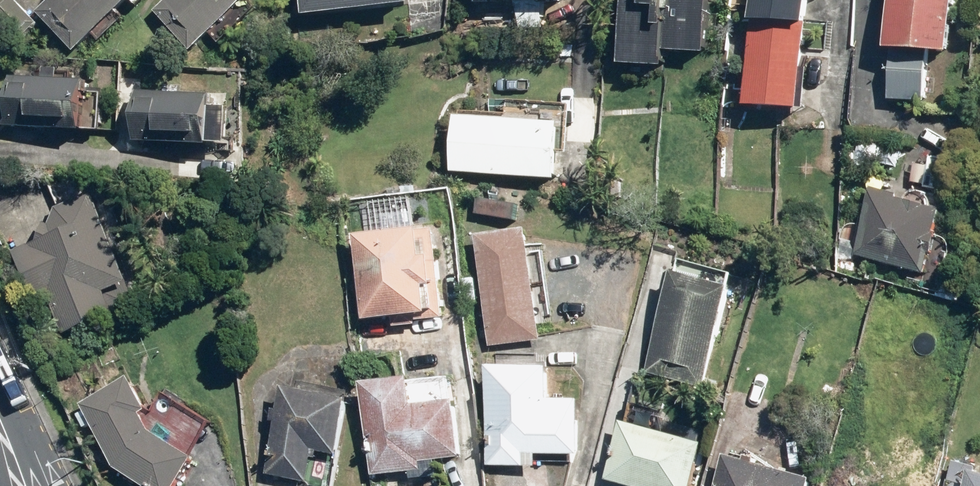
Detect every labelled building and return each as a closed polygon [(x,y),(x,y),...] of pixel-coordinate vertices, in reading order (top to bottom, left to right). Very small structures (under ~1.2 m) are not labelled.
[(38,13),(76,52),(130,0),(51,0),(38,13)] [(158,13),(197,52),(213,35),(223,46),(260,9),(251,0),(171,0),(158,13)] [(308,18),(414,6),(413,0),(306,0),(308,18)] [(624,66),(667,69),(668,50),(709,52),(712,0),(627,0),(624,66)] [(801,108),(807,108),(807,96),(811,9),(811,0),(755,0),(751,106),(776,107),(775,123),(801,124),(801,108)] [(929,50),(953,51),(956,0),(892,0),(890,49),(892,49),(890,101),(926,103),(929,50)] [(104,132),(107,82),(64,80),(64,68),(48,67),(47,79),(12,77),(10,101),(87,106),(86,131),(104,132)] [(207,81),(206,93),(141,90),(140,116),(161,117),(160,133),(211,135),(210,147),(232,148),(234,95),(235,82),(207,81)] [(563,169),(564,150),(570,150),(574,104),(509,100),(509,112),(461,109),(460,118),(457,171),(562,179),(563,169)] [(36,240),(15,249),(39,298),(48,294),(69,338),(152,298),(100,189),(43,216),(47,225),(32,232),(36,240)] [(946,212),(876,193),(858,257),(928,277),(946,212)] [(368,321),(394,318),(395,329),(418,327),(417,321),(444,319),(441,286),(436,237),(429,237),(428,231),(360,237),(368,321)] [(482,236),(485,278),(465,279),(467,305),(487,303),(490,344),(540,341),(531,232),(482,236)] [(684,258),(680,274),(677,273),(651,366),(708,382),(733,288),(728,287),(732,271),(684,258)] [(488,466),(527,469),(533,469),(539,469),(540,455),(578,458),(582,401),(554,399),(556,368),(494,365),(488,466)] [(424,463),(467,459),(460,377),(367,384),(374,477),(424,473),(424,463)] [(191,455),(212,420),(165,391),(147,420),(144,414),(151,409),(133,379),(86,405),(115,467),(146,485),(180,485),(197,459),(191,455)] [(306,482),(305,485),(308,485),(336,485),(352,401),(287,389),(271,475),(306,482)] [(624,422),(610,479),(633,485),(697,485),(708,445),(624,422)] [(812,479),(728,457),(721,485),(810,485),(812,479)] [(977,476),(979,468),(956,462),(949,485),(979,485),(979,477),(977,476)]
